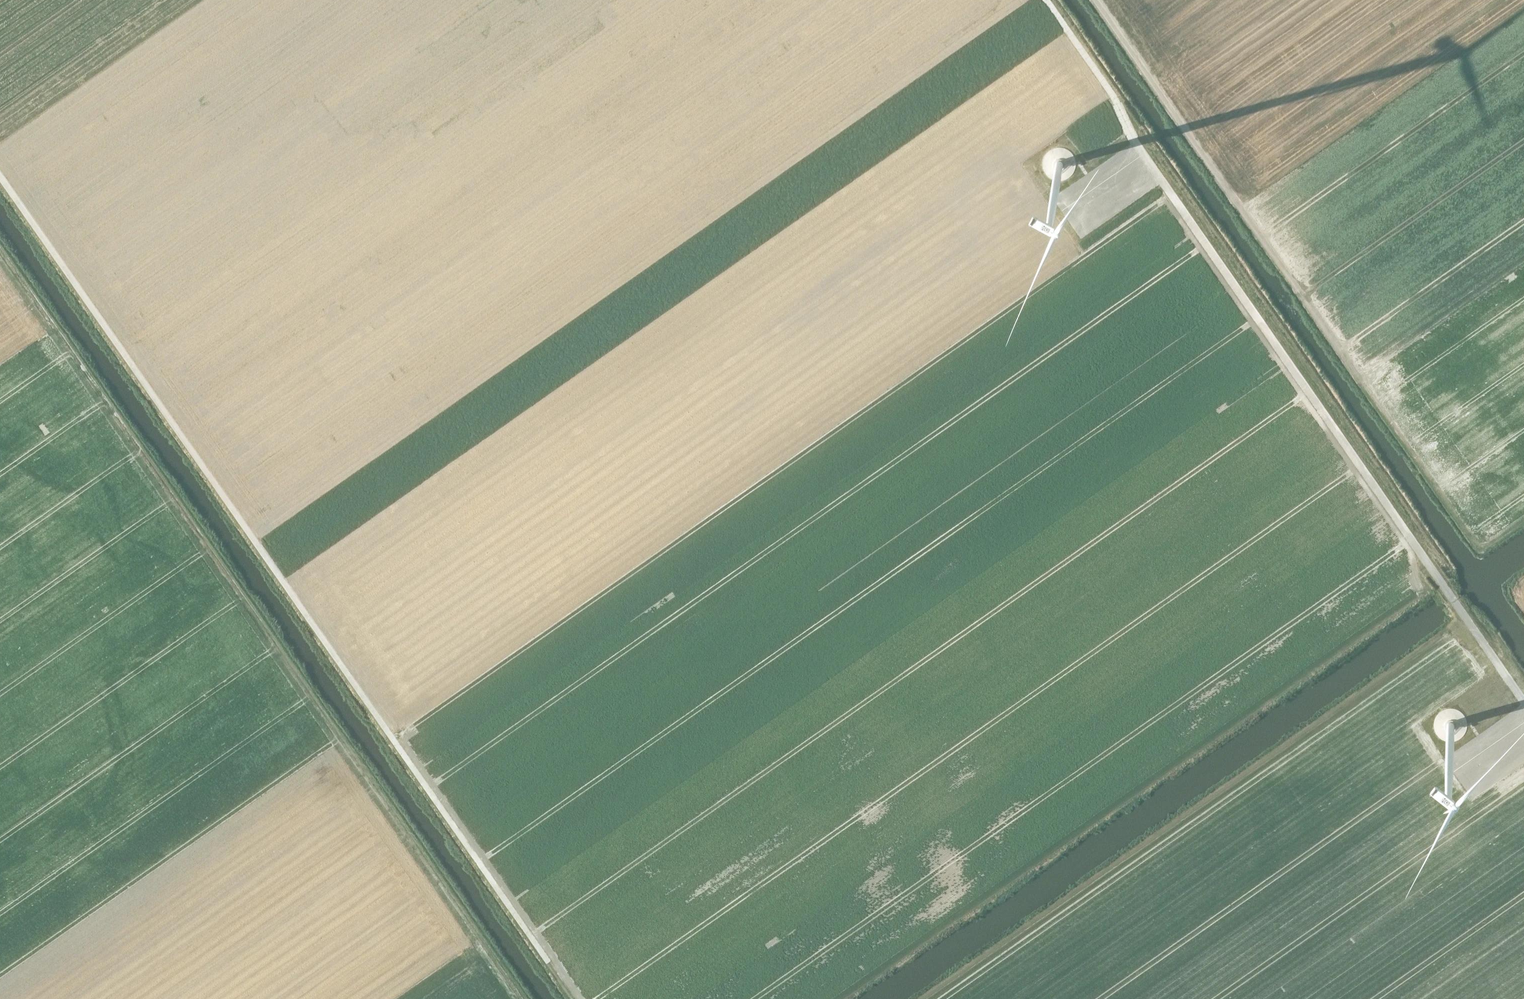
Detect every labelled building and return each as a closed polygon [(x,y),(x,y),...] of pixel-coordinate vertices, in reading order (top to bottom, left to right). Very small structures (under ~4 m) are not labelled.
[(1059,159),(1058,159),(1057,159),(1056,160),(1055,160),(1054,161),(1054,162),(1053,162),(1053,163),(1053,164),(1053,165),(1053,166),(1053,167),(1053,168),(1054,168),(1054,169),(1055,169),(1055,170),(1056,170),(1057,170),(1057,171),(1058,171),(1059,171),(1060,171),(1060,170),(1061,170),(1062,170),(1062,169),(1063,169),(1063,168),(1064,168),(1064,167),(1064,166),(1064,165),(1064,164),(1064,163),(1064,162),(1063,162),(1063,161),(1062,160),(1061,160),(1060,159),(1059,159)] [(1450,730),(1457,725),(1451,717),(1444,722),(1450,730)]
